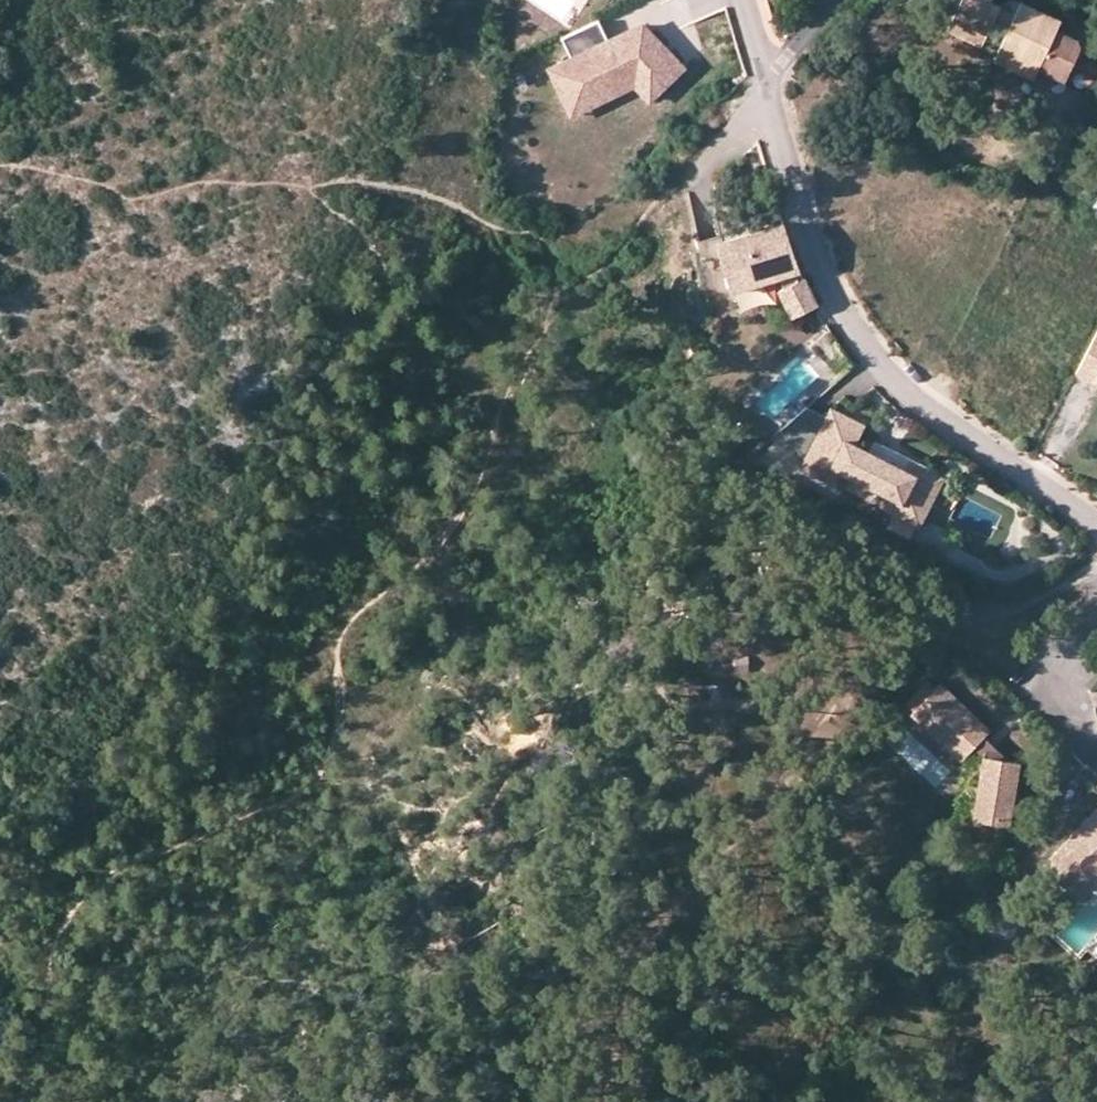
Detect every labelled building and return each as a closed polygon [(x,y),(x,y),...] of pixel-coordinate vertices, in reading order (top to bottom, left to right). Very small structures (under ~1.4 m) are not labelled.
[(954,18),(987,33),(992,22),(1000,6),(990,0),(963,0),(954,18)] [(1000,6),(992,22),(1008,29),(1021,3),(1014,0),(1009,0),(1000,6)] [(1060,21),(1021,3),(1008,29),(998,52),(1036,70),(1060,21)] [(987,33),(954,18),(949,31),(981,46),(987,33)] [(648,103),(686,69),(642,23),(609,40),(599,19),(564,36),(572,56),(547,67),(573,121),(632,86),(648,103)] [(1033,78),(1036,70),(998,52),(995,59),(1033,78)] [(785,218),(717,239),(739,314),(784,301),(792,320),(820,304),(808,279),(785,218)] [(1075,371),(1096,382),(1096,329),(1075,371)] [(780,434),(802,446),(819,412),(797,400),(780,434)] [(906,468),(859,442),(868,422),(833,405),(801,467),(921,529),(949,474),(911,458),(906,468)] [(973,744),(984,754),(977,818),(1010,822),(1017,758),(1011,757),(983,733),(988,728),(936,683),(911,712),(962,757),(973,744)] [(1086,879),(1061,856),(1096,818),(1096,808),(1045,863),(1081,897),(1096,880),(1096,867),(1086,879)] [(1061,856),(1086,879),(1096,867),(1096,818),(1061,856)]
